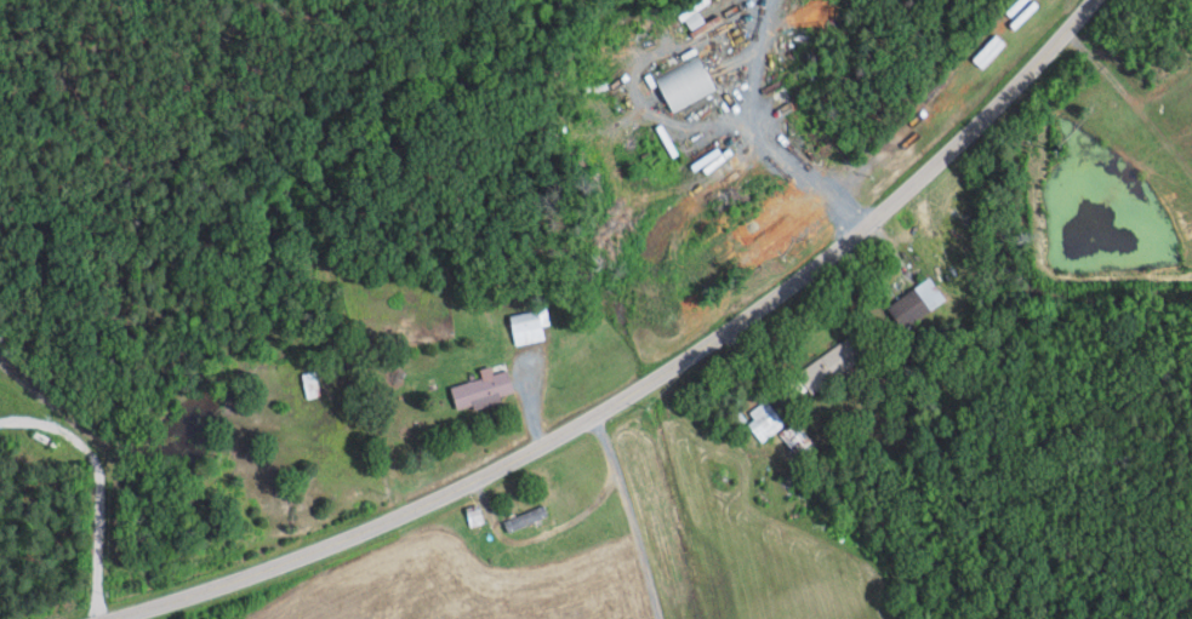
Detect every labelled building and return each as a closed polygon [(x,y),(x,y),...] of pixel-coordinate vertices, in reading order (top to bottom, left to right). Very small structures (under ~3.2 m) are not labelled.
[(719,85),(700,52),(654,78),(673,111),(719,85)] [(946,299),(931,277),(888,304),(902,327),(946,299)] [(541,308),(510,315),(516,344),(547,338),(541,308)] [(814,389),(867,355),(853,333),(800,368),(814,389)] [(484,375),(452,386),(461,412),(519,393),(511,368),(496,372),(494,364),(482,368),(484,375)] [(308,397),(321,394),(317,369),(303,372),(308,397)] [(764,440),(785,421),(765,398),(750,412),(756,419),(750,424),(764,440)] [(796,448),(809,435),(793,418),(780,430),(796,448)] [(505,520),(510,531),(551,513),(547,503),(505,520)]
